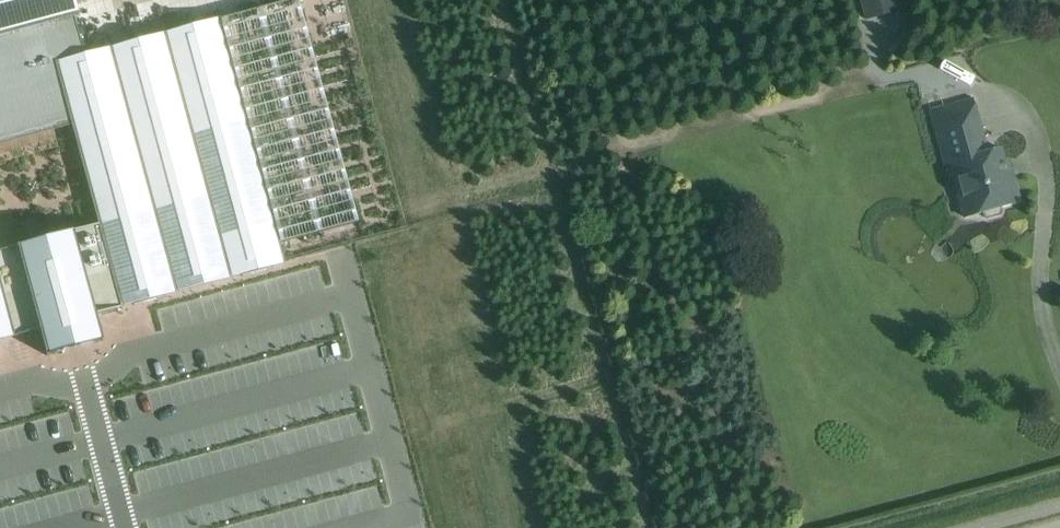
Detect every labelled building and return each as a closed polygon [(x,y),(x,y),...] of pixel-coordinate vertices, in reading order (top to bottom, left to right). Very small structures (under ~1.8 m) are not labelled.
[(15,336),(15,337),(25,334),(40,330),(43,341),(44,343),(57,340),(61,339),(61,340),(62,341),(62,342),(63,343),(64,344),(67,347),(70,348),(74,348),(77,347),(80,345),(83,342),(84,339),(84,338),(84,337),(84,335),(84,334),(84,333),(93,330),(101,328),(97,315),(113,311),(121,308),(122,309),(122,310),(123,310),(123,309),(122,308),(171,295),(222,281),(280,265),(286,264),(285,259),(281,243),(248,122),(233,64),(221,19),(220,18),(219,19),(151,37),(85,55),(81,40),(75,17),(80,15),(76,0),(0,0),(0,145),(11,142),(72,125),(76,139),(99,224),(6,250),(0,251),(0,340),(15,336)] [(899,0),(861,0),(867,20),(902,11),(899,0)] [(1002,208),(1020,203),(1013,176),(1009,177),(1001,148),(987,152),(973,99),(930,110),(945,165),(955,163),(958,176),(956,181),(959,194),(964,196),(976,193),(982,213),(983,213),(984,217),(988,219),(1001,216),(1003,212),(1002,208)]
